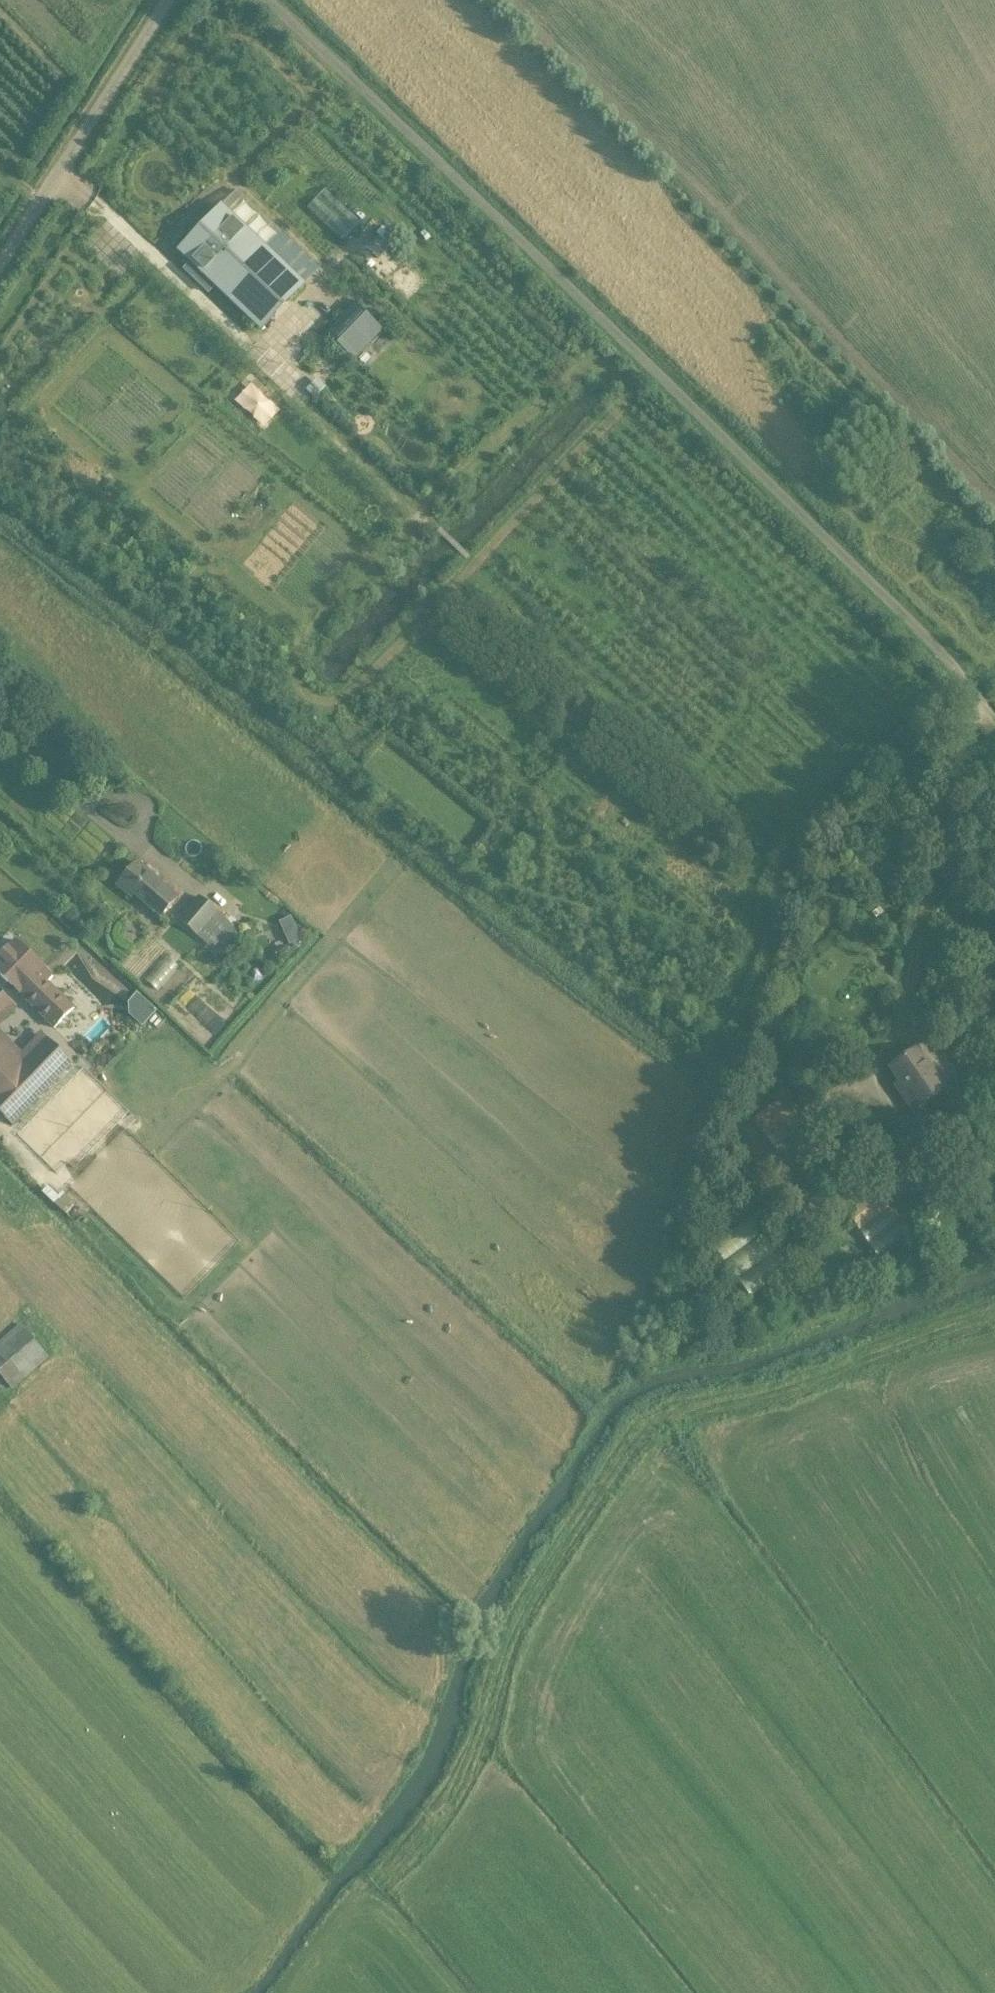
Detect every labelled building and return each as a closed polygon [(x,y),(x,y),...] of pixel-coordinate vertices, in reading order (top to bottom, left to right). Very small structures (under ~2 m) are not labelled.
[(325,189),(308,208),(344,240),(361,221),(325,189)] [(221,205),(176,253),(261,333),(305,287),(221,205)] [(382,331),(356,307),(328,336),(354,361),(382,331)] [(177,897),(137,862),(117,885),(130,897),(133,894),(160,917),(177,897)] [(224,948),(225,947),(238,931),(225,920),(197,896),(177,919),(205,946),(205,945),(212,949),(212,950),(218,943),(224,948)] [(294,915),(281,921),(291,945),(305,940),(294,915)] [(0,958),(0,976),(54,1028),(73,1008),(47,983),(52,978),(16,941),(10,947),(0,958)] [(144,1027),(157,1013),(137,994),(131,1001),(131,1016),(144,1027)] [(10,1004),(0,995),(0,1014),(10,1004)] [(21,1064),(0,1043),(0,1114),(12,1126),(72,1065),(45,1039),(21,1064)] [(917,1049),(889,1068),(903,1090),(899,1093),(912,1112),(945,1090),(917,1049)] [(858,1230),(888,1209),(868,1180),(838,1200),(858,1230)] [(19,1324),(0,1341),(0,1373),(13,1388),(48,1356),(19,1324)]
